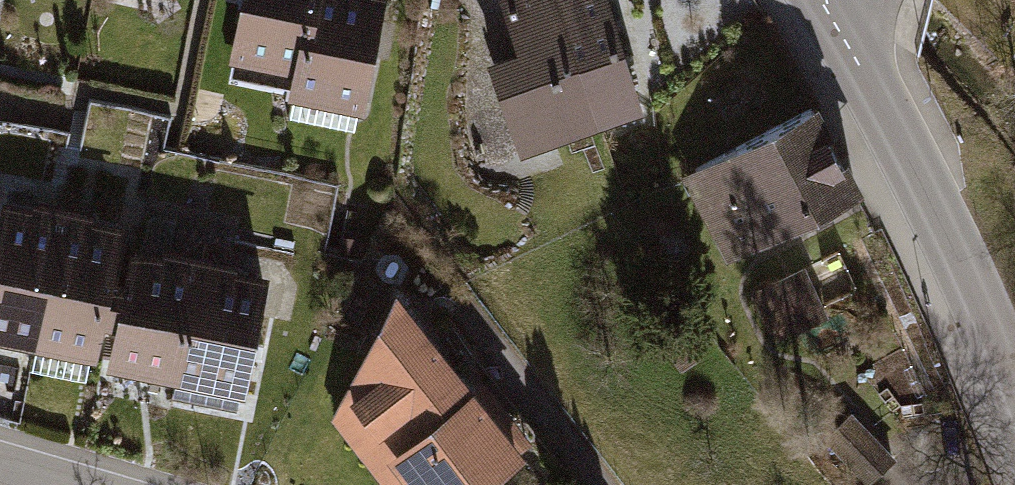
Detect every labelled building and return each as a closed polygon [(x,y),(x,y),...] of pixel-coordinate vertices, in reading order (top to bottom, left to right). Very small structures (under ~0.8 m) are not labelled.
[(296,74),(312,0),(245,0),(232,61),(296,74)] [(387,0),(312,0),(296,74),(292,97),(364,112),(387,0)] [(608,0),(501,0),(517,47),(485,58),(519,151),(647,106),(608,0)] [(240,66),(236,89),(289,98),(293,74),(240,66)] [(807,123),(677,183),(718,272),(848,212),(807,123)] [(101,356),(124,246),(128,222),(93,215),(94,207),(30,194),(28,202),(2,197),(0,209),(0,335),(101,356)] [(240,408),(266,274),(124,246),(101,356),(100,364),(179,379),(176,395),(240,408)] [(804,278),(749,304),(771,349),(826,324),(804,278)] [(521,456),(515,448),(530,436),(481,375),(466,387),(392,293),(335,417),(388,484),(484,484),(521,456)] [(853,414),(827,438),(872,484),(897,461),(853,414)]
